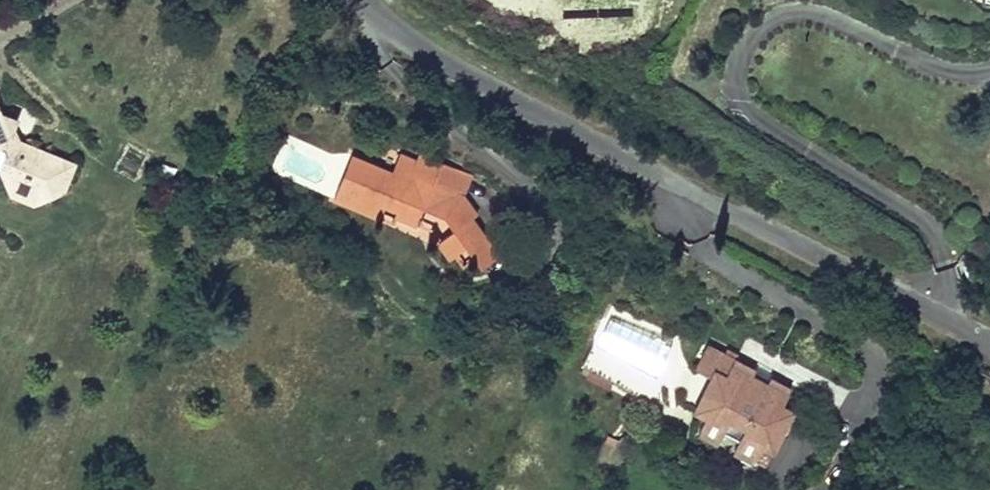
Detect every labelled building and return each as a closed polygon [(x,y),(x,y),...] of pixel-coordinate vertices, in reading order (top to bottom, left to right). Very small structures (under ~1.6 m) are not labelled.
[(23,146),(24,141),(28,127),(12,122),(0,95),(0,174),(9,170),(20,196),(42,205),(73,193),(82,170),(46,155),(37,159),(27,156),(23,146)] [(46,155),(24,141),(23,146),(27,156),(37,159),(46,155)] [(396,171),(355,156),(339,202),(385,217),(389,206),(399,209),(397,215),(413,225),(426,209),(442,215),(449,234),(436,245),(450,262),(465,249),(485,271),(500,258),(469,223),(479,215),(458,192),(468,165),(424,149),(420,158),(403,152),(396,171)] [(792,410),(783,406),(788,394),(732,370),(735,365),(707,352),(697,373),(713,380),(698,415),(700,416),(707,419),(701,432),(756,456),(762,443),(771,447),(775,449),(792,410)] [(663,398),(587,365),(581,379),(650,409),(664,409),(663,398)] [(756,456),(701,432),(707,419),(700,416),(690,437),(760,469),(771,447),(762,443),(756,456)]
